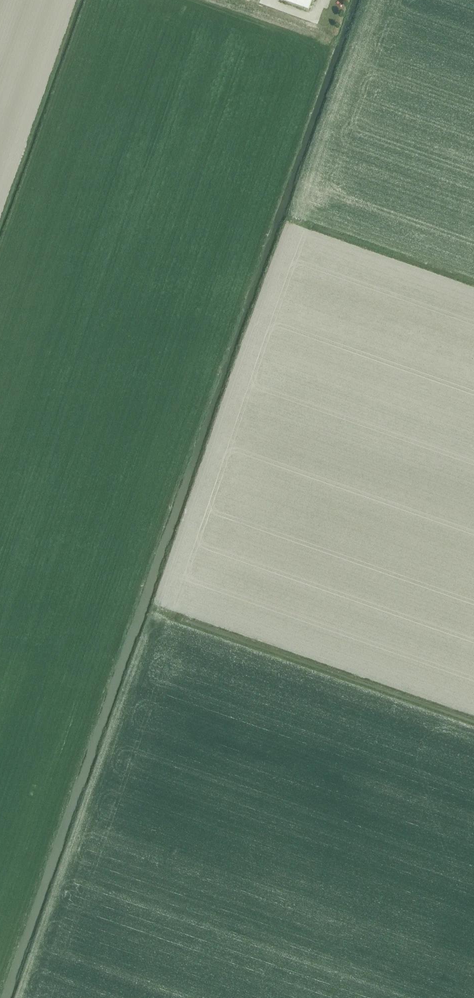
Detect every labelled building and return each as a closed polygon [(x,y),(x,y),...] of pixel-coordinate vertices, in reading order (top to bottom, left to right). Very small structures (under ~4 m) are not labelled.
[(308,11),(312,0),(280,0),(280,1),(308,11)]
